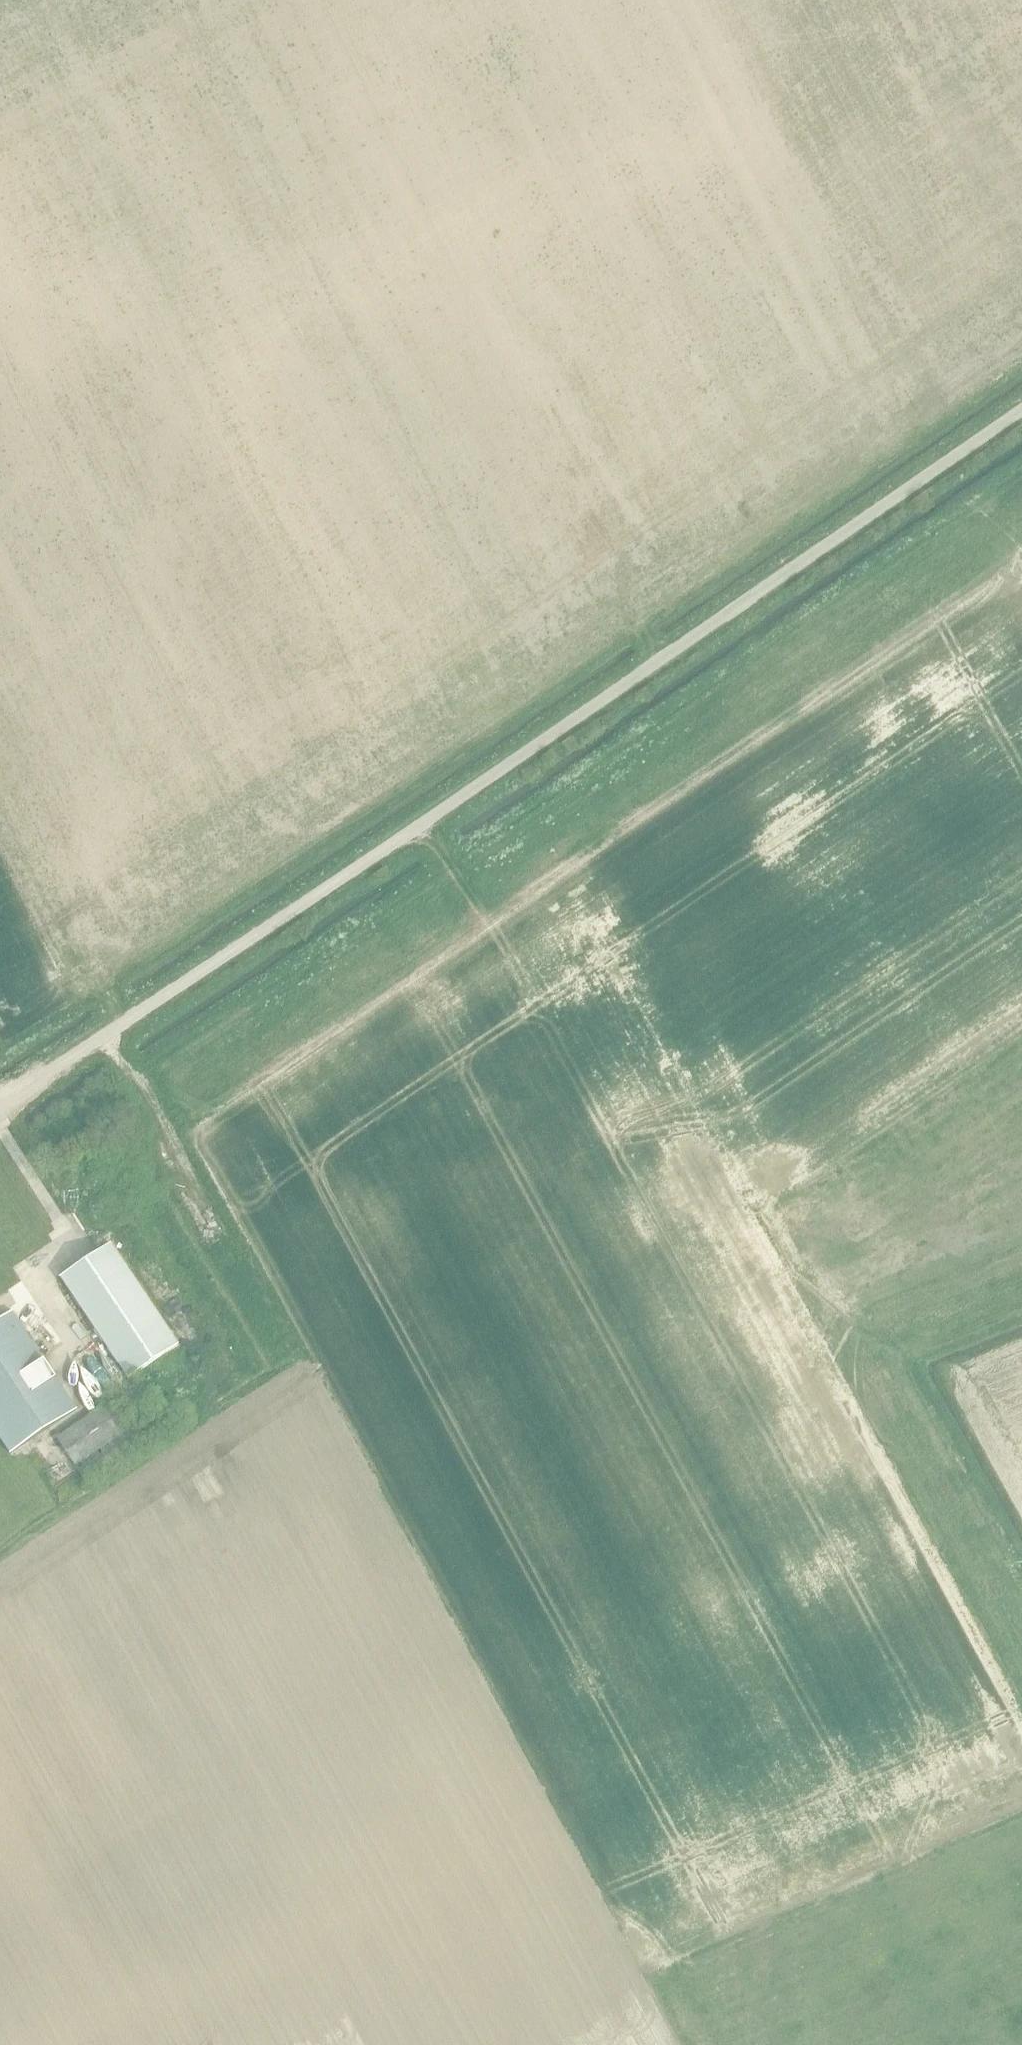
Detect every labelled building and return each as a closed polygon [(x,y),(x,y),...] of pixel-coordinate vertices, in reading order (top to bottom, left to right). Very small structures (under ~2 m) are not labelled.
[(61,1278),(128,1379),(178,1346),(111,1245),(61,1278)] [(74,1410),(10,1312),(0,1318),(0,1439),(9,1452),(74,1410)] [(54,1439),(85,1485),(142,1447),(111,1401),(54,1439)]
